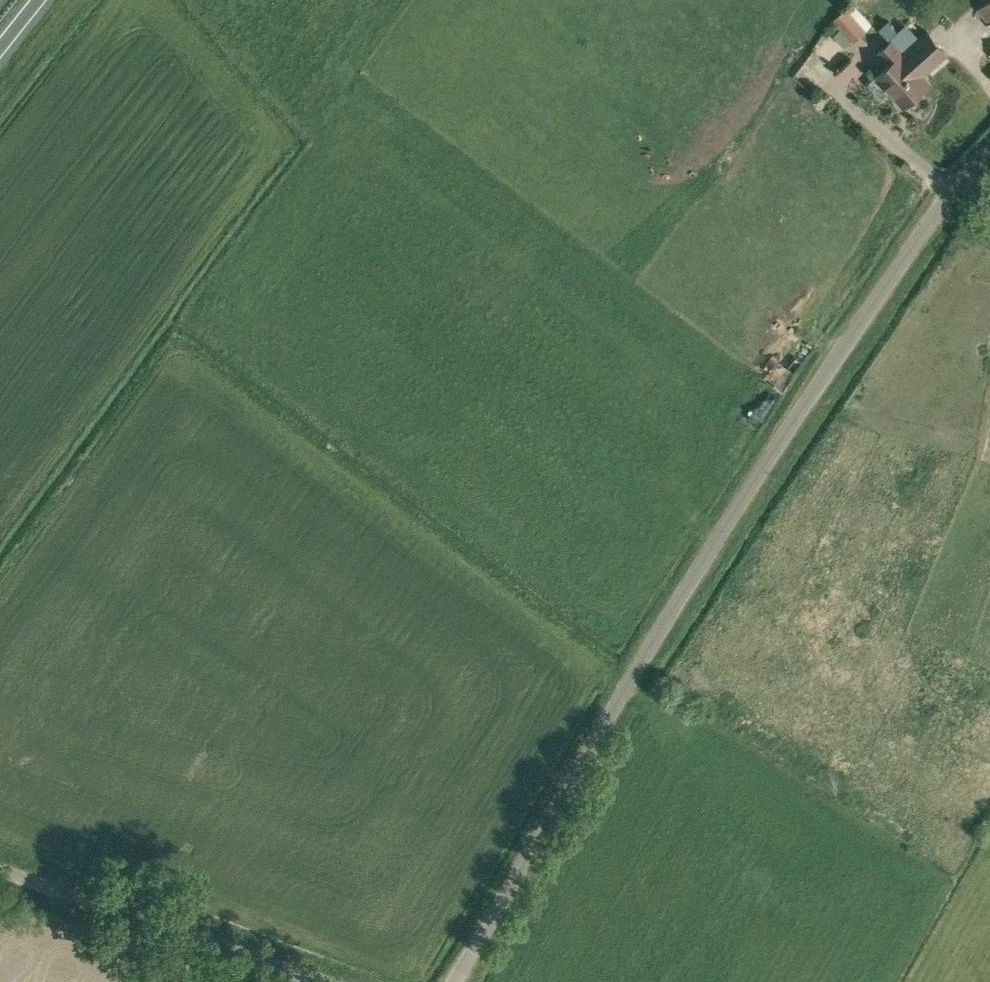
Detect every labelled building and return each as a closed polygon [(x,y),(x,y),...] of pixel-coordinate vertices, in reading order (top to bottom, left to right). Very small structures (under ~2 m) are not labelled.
[(979,8),(989,20),(989,0),(988,0),(979,8)] [(853,40),(865,29),(845,8),(834,19),(853,40)] [(948,51),(928,29),(903,52),(893,40),(881,50),(892,62),(877,76),(904,105),(930,81),(924,74),(948,51)]
